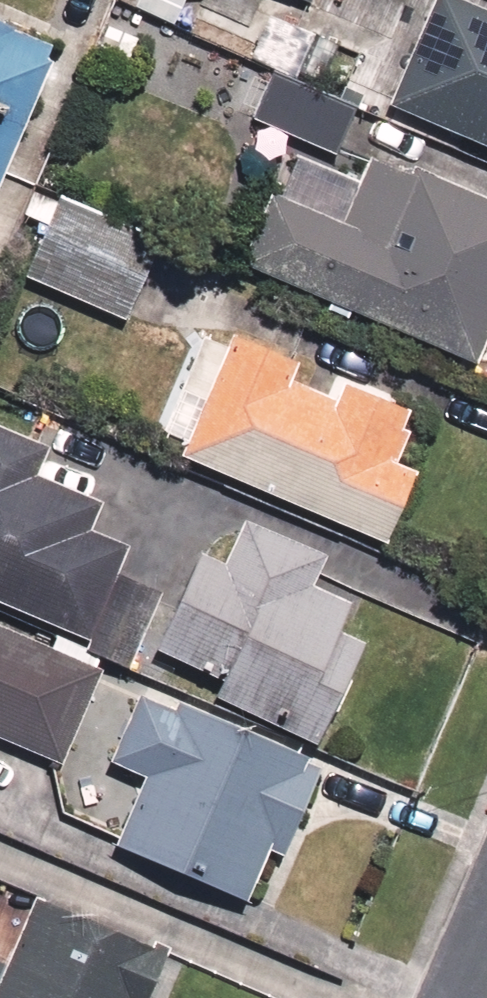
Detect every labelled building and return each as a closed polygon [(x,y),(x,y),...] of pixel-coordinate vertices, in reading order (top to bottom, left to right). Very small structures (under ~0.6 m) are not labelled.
[(458,0),(441,0),(436,11),(420,4),(376,106),(486,153),(486,12),(458,0)] [(50,42),(0,18),(0,148),(50,42)] [(361,108),(261,66),(238,122),(337,164),(361,108)] [(370,146),(338,219),(274,191),(241,266),(474,368),(486,338),(486,198),(370,146)] [(155,220),(73,182),(29,280),(111,317),(155,220)] [(398,453),(420,404),(218,314),(162,440),(379,537),(413,460),(398,453)] [(44,454),(0,434),(0,603),(86,640),(129,539),(83,519),(94,494),(37,470),(44,454)] [(194,537),(145,649),(218,681),(213,691),(309,733),(375,583),(234,521),(222,550),(194,537)] [(47,765),(90,667),(0,628),(0,745),(47,765)] [(170,690),(162,706),(134,693),(100,768),(129,781),(102,840),(259,911),(327,761),(170,690)] [(31,897),(0,958),(0,997),(136,997),(156,959),(31,897)]
